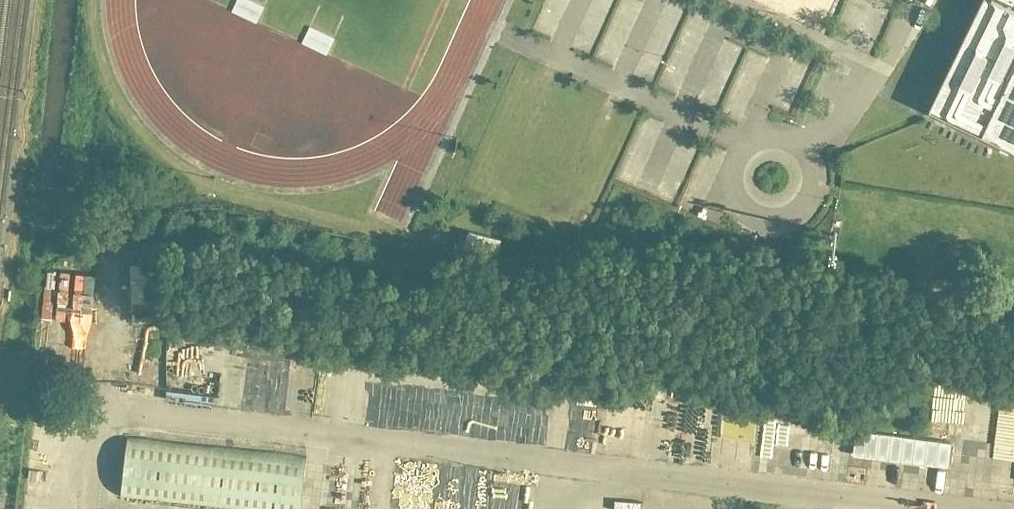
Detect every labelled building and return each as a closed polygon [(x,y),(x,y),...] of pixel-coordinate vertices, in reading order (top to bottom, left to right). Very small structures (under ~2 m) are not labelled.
[(928,110),(1013,152),(1013,0),(981,0),(928,110)] [(467,233),(461,260),(495,267),(500,241),(467,233)] [(82,319),(82,269),(59,269),(59,298),(65,298),(65,285),(71,285),(71,303),(57,303),(57,319),(82,319)] [(666,385),(656,384),(655,399),(665,400),(666,385)] [(948,468),(950,444),(855,433),(852,457),(948,468)] [(849,476),(851,439),(742,435),(740,471),(849,476)] [(152,486),(144,486),(145,475),(128,474),(127,498),(178,501),(180,476),(167,475),(166,490),(151,490),(152,486)]
